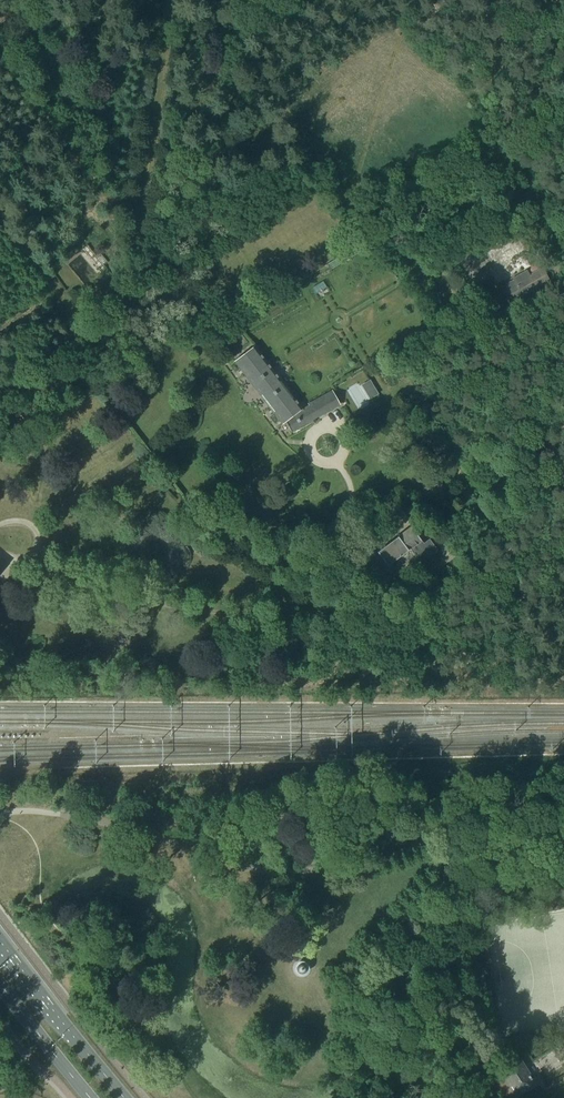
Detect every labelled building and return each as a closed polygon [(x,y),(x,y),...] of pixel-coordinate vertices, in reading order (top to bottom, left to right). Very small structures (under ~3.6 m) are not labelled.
[(365,249),(362,244),(327,265),(330,270),(365,249)] [(528,272),(505,285),(515,304),(524,298),(546,286),(544,283),(549,280),(543,269),(530,276),(528,272)] [(303,409),(255,347),(235,362),(282,424),(285,422),(291,432),(339,405),(332,391),(303,409)] [(386,521),(404,507),(397,497),(379,511),(386,521)] [(423,544),(421,541),(421,540),(411,527),(367,560),(385,585),(420,559),(422,561),(437,550),(429,539),(423,544)] [(301,973),(302,974),(303,973),(304,973),(305,972),(306,971),(307,970),(307,969),(307,967),(306,966),(305,965),(305,964),(304,964),(303,964),(302,964),(301,964),(300,964),(299,965),(298,965),(298,966),(297,966),(297,967),(297,968),(297,969),(297,970),(297,971),(298,972),(299,973),(301,973)] [(517,1096),(535,1085),(520,1060),(502,1071),(517,1096)]
